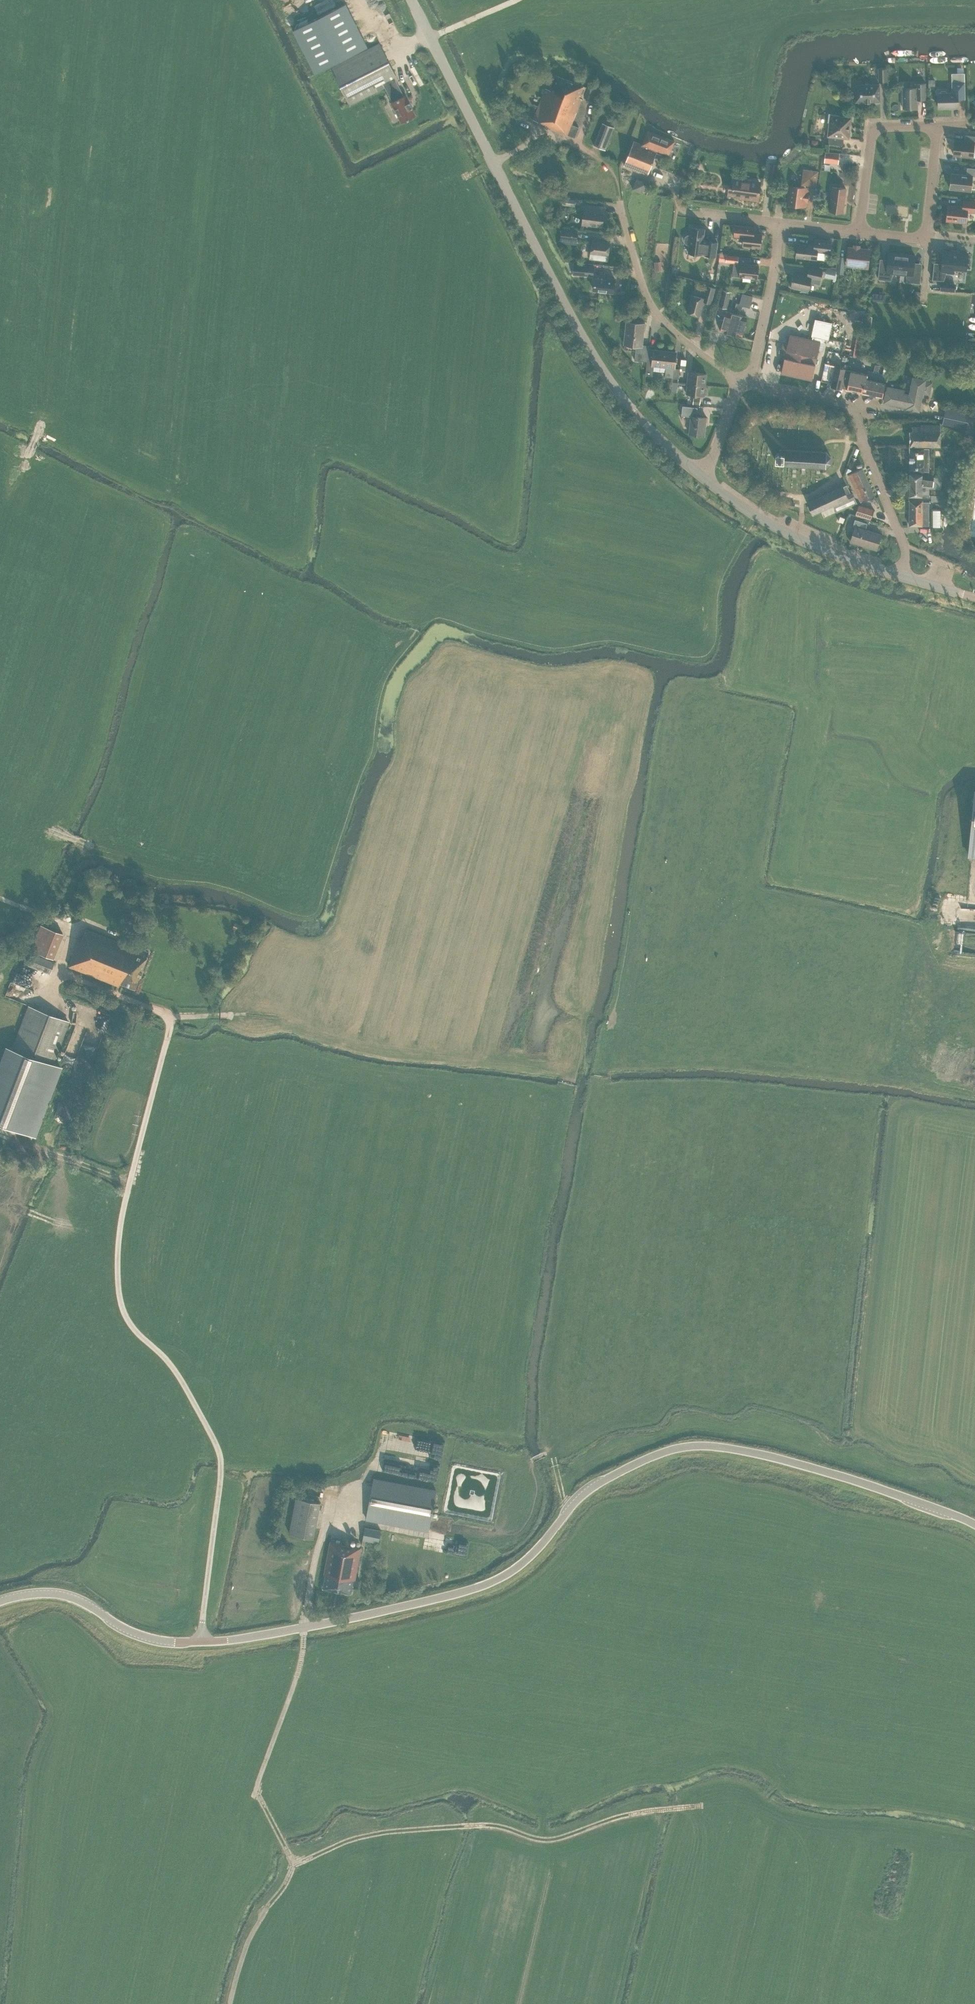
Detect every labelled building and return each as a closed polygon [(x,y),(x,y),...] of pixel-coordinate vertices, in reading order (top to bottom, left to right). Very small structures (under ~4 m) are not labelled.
[(368,47),(346,4),(293,30),(315,73),(368,47)] [(398,81),(379,43),(331,67),(350,105),(385,87),(392,102),(390,103),(400,123),(415,115),(405,95),(404,96),(396,81),(398,81)] [(878,68),(879,82),(887,82),(886,68),(878,68)] [(567,135),(575,138),(579,127),(571,124),(587,86),(556,74),(551,89),(546,87),(533,119),(545,124),(544,125),(567,135)] [(918,107),(918,99),(926,99),(925,83),(915,83),(915,87),(902,88),(903,108),(918,107)] [(938,94),(938,107),(958,106),(958,98),(965,98),(964,83),(957,83),(958,93),(938,94)] [(870,102),(870,101),(880,101),(879,84),(855,85),(855,102),(865,101),(865,102),(870,102)] [(584,97),(591,99),(595,89),(588,85),(584,97)] [(851,117),(839,116),(839,115),(829,114),(828,121),(829,122),(828,136),(829,136),(828,143),(843,145),(844,138),(849,138),(851,117)] [(594,145),(605,149),(614,127),(603,123),(594,145)] [(675,141),(648,131),(643,144),(634,140),(624,165),(648,175),(657,152),(659,153),(660,152),(669,155),(675,141)] [(965,135),(964,142),(955,141),(953,155),(973,157),(974,143),(974,136),(965,135)] [(839,153),(825,152),(824,162),(838,163),(839,153)] [(768,179),(775,180),(777,165),(770,164),(768,179)] [(974,176),(974,168),(967,167),(966,175),(951,173),(950,188),(971,191),(973,176),(974,176)] [(818,171),(803,169),(801,186),(786,185),(783,204),(807,207),(810,188),(805,187),(805,184),(816,185),(818,171)] [(734,177),(732,187),(729,187),(728,195),(746,197),(746,199),(758,201),(759,191),(757,191),(759,181),(734,177)] [(646,184),(637,180),(633,189),(643,193),(646,184)] [(832,192),(829,210),(842,212),(845,194),(832,192)] [(974,212),(974,205),(974,201),(963,200),(963,207),(948,205),(946,221),(966,223),(967,211),(974,212)] [(582,224),(602,227),(604,207),(585,204),(584,210),(582,224)] [(734,237),(743,238),(743,245),(760,247),(762,234),(754,233),(754,227),(735,225),(734,237)] [(717,242),(713,241),(703,240),(705,229),(691,227),(690,235),(688,234),(685,236),(685,241),(686,243),(689,244),(688,252),(715,256),(717,242)] [(560,238),(576,240),(577,231),(561,229),(560,238)] [(814,246),(798,244),(796,257),(816,259),(817,251),(829,253),(831,241),(815,239),(814,246)] [(594,258),(605,260),(606,255),(608,255),(610,242),(592,240),(590,253),(594,253),(594,258)] [(849,248),(847,264),(867,267),(869,250),(849,248)] [(942,263),(934,263),(932,279),(943,280),(946,272),(953,272),(954,268),(966,269),(968,253),(943,250),(942,263)] [(900,274),(902,254),(888,252),(887,267),(879,266),(878,279),(891,280),(893,273),(900,274)] [(913,269),(915,255),(902,254),(900,274),(906,274),(907,282),(920,283),(921,270),(913,269)] [(725,261),(738,263),(738,256),(726,255),(725,261)] [(845,257),(837,256),(836,273),(843,273),(845,257)] [(574,263),(573,273),(593,275),(594,265),(574,263)] [(739,276),(757,278),(759,265),(741,263),(739,276)] [(810,282),(820,284),(823,271),(809,268),(807,276),(794,273),(791,286),(809,290),(810,282)] [(835,270),(826,268),(824,276),(833,279),(835,270)] [(704,281),(715,282),(716,272),(706,270),(704,281)] [(594,290),(613,292),(615,278),(607,278),(607,280),(595,278),(594,290)] [(955,292),(956,284),(941,282),(940,290),(955,292)] [(715,288),(707,286),(704,298),(692,294),(687,312),(700,315),(704,301),(711,303),(715,288)] [(777,312),(785,314),(792,290),(784,288),(777,312)] [(718,306),(726,308),(731,291),(722,289),(718,306)] [(793,292),(792,301),(800,302),(801,294),(793,292)] [(739,304),(736,303),(735,309),(738,310),(741,310),(742,305),(749,307),(753,296),(742,293),(739,304)] [(720,331),(731,334),(736,314),(726,311),(723,319),(722,319),(721,320),(720,323),(721,324),(722,325),(720,331)] [(747,317),(736,314),(731,334),(742,337),(743,331),(745,330),(746,327),(746,326),(745,325),(747,317)] [(812,335),(813,335),(812,339),(790,334),(787,344),(783,343),(780,357),(784,358),(781,373),(812,380),(820,342),(827,343),(828,338),(828,339),(831,322),(815,319),(812,335)] [(634,360),(647,361),(648,358),(649,345),(643,344),(645,324),(625,322),(623,343),(636,344),(634,360)] [(848,348),(860,350),(862,326),(851,325),(848,348)] [(652,376),(654,365),(666,366),(665,376),(672,377),(671,392),(677,392),(680,370),(680,369),(674,368),(676,351),(655,348),(654,358),(648,358),(647,361),(645,375),(652,376)] [(887,374),(868,370),(867,374),(835,367),(831,386),(842,388),(847,389),(863,393),(882,397),(886,381),(887,374)] [(706,374),(689,372),(688,383),(705,384),(706,374)] [(913,377),(910,391),(887,386),(884,401),(907,406),(907,408),(919,410),(922,393),(929,394),(932,383),(925,381),(925,380),(913,377)] [(704,395),(705,384),(688,383),(686,393),(704,395)] [(704,435),(706,417),(696,416),(697,407),(682,406),(681,415),(691,416),(689,433),(704,435)] [(970,413),(945,407),(941,423),(966,429),(970,413)] [(910,445),(941,445),(941,431),(940,431),(941,424),(921,424),(921,426),(912,426),(912,431),(910,431),(910,445)] [(921,470),(921,474),(922,474),(922,472),(929,472),(929,470),(929,448),(923,448),(923,447),(910,447),(910,470),(921,470)] [(807,450),(804,450),(803,450),(799,450),(798,450),(795,450),(795,449),(794,449),(794,450),(790,449),(789,449),(787,449),(786,449),(781,449),(780,449),(780,452),(776,452),(775,460),(779,461),(779,465),(780,465),(780,464),(783,465),(785,465),(788,465),(789,465),(793,465),(794,465),(797,465),(797,466),(798,466),(798,465),(802,466),(803,466),(806,466),(807,466),(811,466),(812,466),(815,466),(815,467),(817,467),(821,467),(820,471),(825,471),(825,467),(826,467),(830,463),(830,462),(830,457),(831,457),(830,456),(827,452),(826,451),(823,451),(821,451),(817,451),(816,451),(813,451),(813,450),(812,450),(812,451),(808,450),(807,450)] [(848,468),(846,472),(847,473),(852,470),(852,469),(854,464),(850,462),(848,468)] [(862,468),(848,474),(860,501),(874,495),(862,468)] [(933,476),(928,476),(929,472),(922,472),(922,474),(921,474),(910,473),(909,495),(928,495),(928,487),(941,488),(942,476),(933,475),(933,476)] [(852,492),(850,493),(847,484),(843,486),(807,502),(813,514),(833,505),(836,512),(857,502),(852,492)] [(922,525),(929,525),(929,502),(922,502),(922,500),(909,500),(909,525),(922,525)] [(871,510),(857,505),(856,510),(851,508),(849,513),(857,516),(857,515),(869,518),(871,510)] [(850,541),(876,549),(881,534),(865,529),(867,523),(855,519),(853,525),(855,526),(850,541)] [(40,924),(30,950),(52,958),(62,933),(40,924)] [(85,928),(81,937),(79,936),(67,965),(117,985),(119,982),(133,988),(137,977),(141,968),(148,952),(136,947),(135,950),(126,947),(127,946),(85,928)] [(26,964),(49,973),(54,961),(31,952),(26,964)] [(12,1048),(52,1063),(68,1021),(28,1006),(12,1048)] [(77,1024),(63,1056),(74,1060),(88,1028),(77,1024)] [(6,1048),(0,1064),(0,1125),(36,1138),(63,1069),(6,1048)] [(366,1519),(428,1531),(437,1490),(375,1478),(366,1519)] [(320,1502),(295,1497),(289,1533),(313,1538),(320,1502)] [(363,1539),(378,1542),(381,1530),(365,1527),(363,1539)] [(354,1579),(355,1579),(361,1547),(330,1541),(324,1573),(325,1574),(323,1587),(351,1593),(354,1579)]
